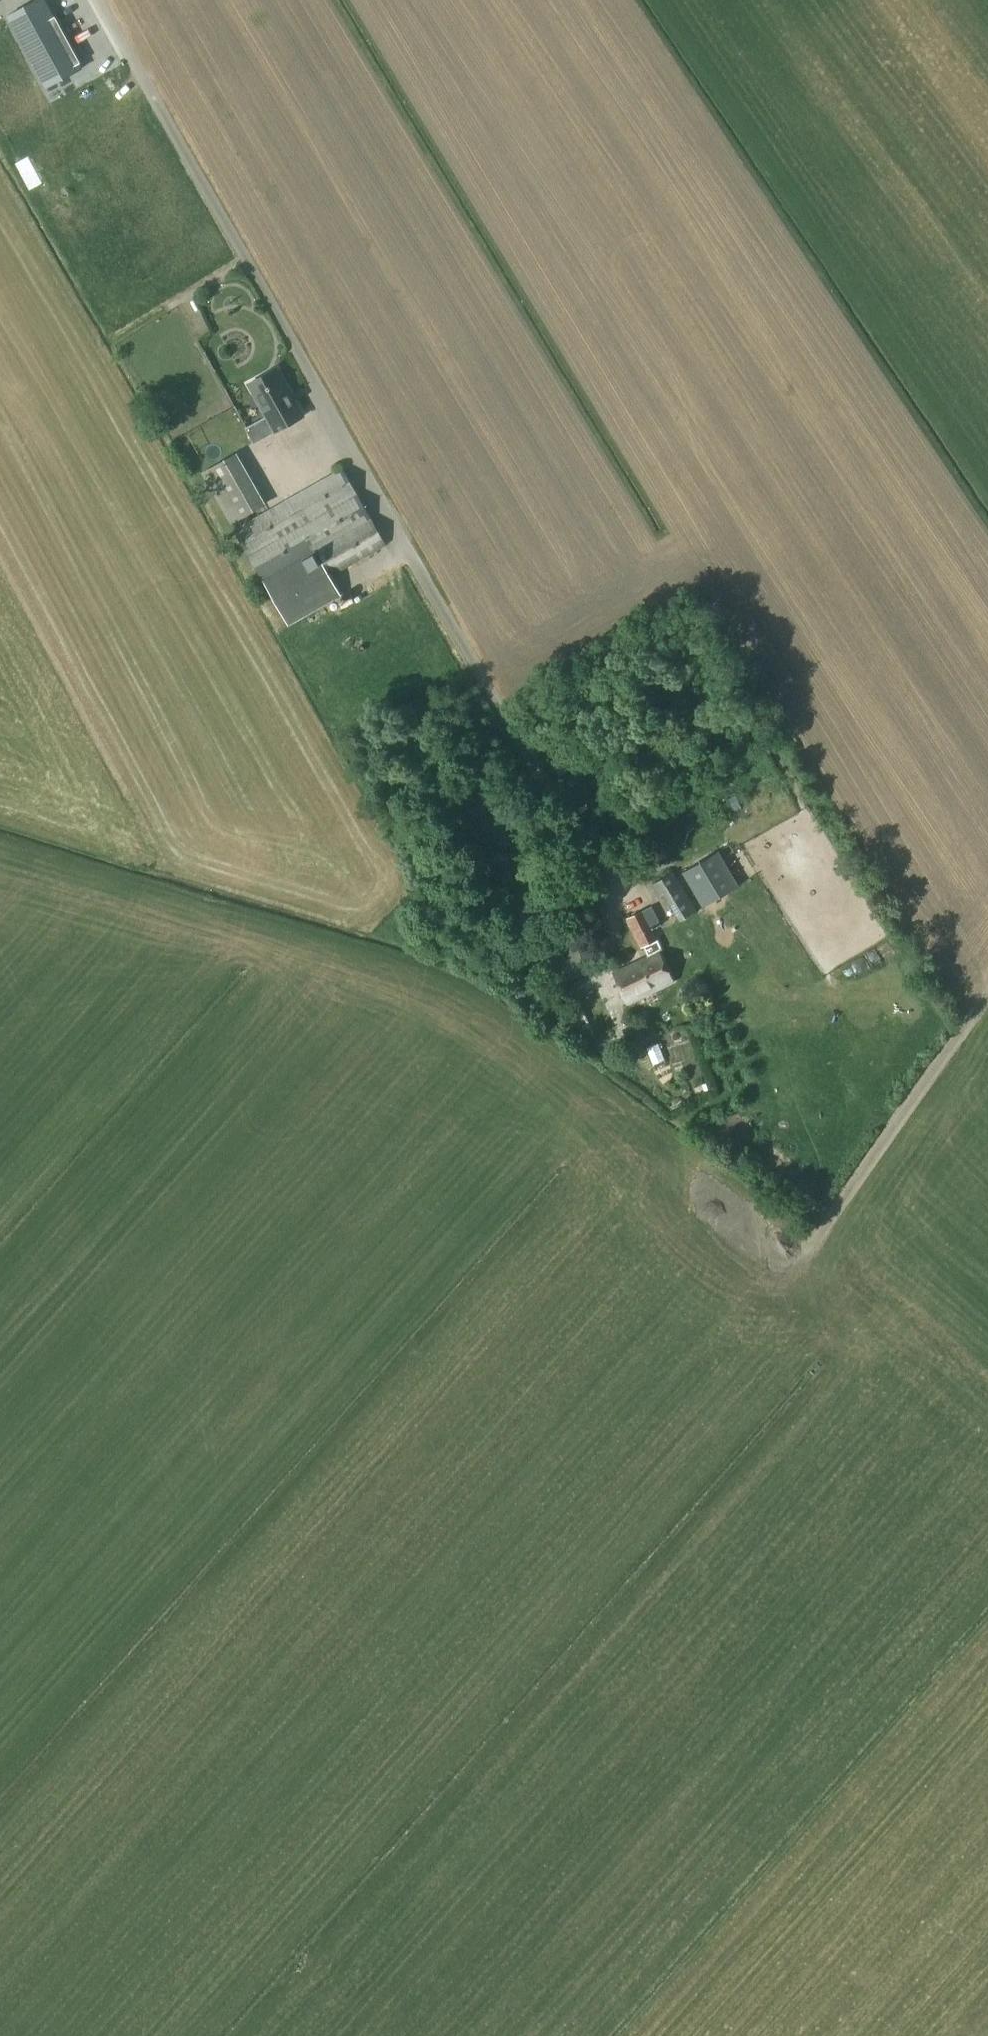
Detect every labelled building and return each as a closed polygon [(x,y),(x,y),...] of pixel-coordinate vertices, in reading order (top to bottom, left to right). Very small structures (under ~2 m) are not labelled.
[(44,0),(36,0),(6,17),(45,88),(81,69),(44,0)] [(277,369),(247,386),(274,433),(304,417),(277,369)] [(173,412),(167,402),(155,409),(161,418),(173,412)] [(246,443),(264,432),(256,418),(238,428),(246,443)] [(231,452),(197,472),(228,524),(261,505),(231,452)] [(336,573),(385,546),(343,470),(235,529),(284,619),(344,587),(336,573)] [(717,854),(683,874),(703,908),(738,888),(717,854)] [(674,872),(652,885),(658,897),(663,894),(679,922),(697,912),(674,872)] [(641,949),(605,966),(623,1006),(672,983),(658,953),(662,951),(653,931),(660,927),(651,909),(627,920),(641,949)] [(652,1039),(638,1046),(645,1062),(660,1054),(652,1039)]
